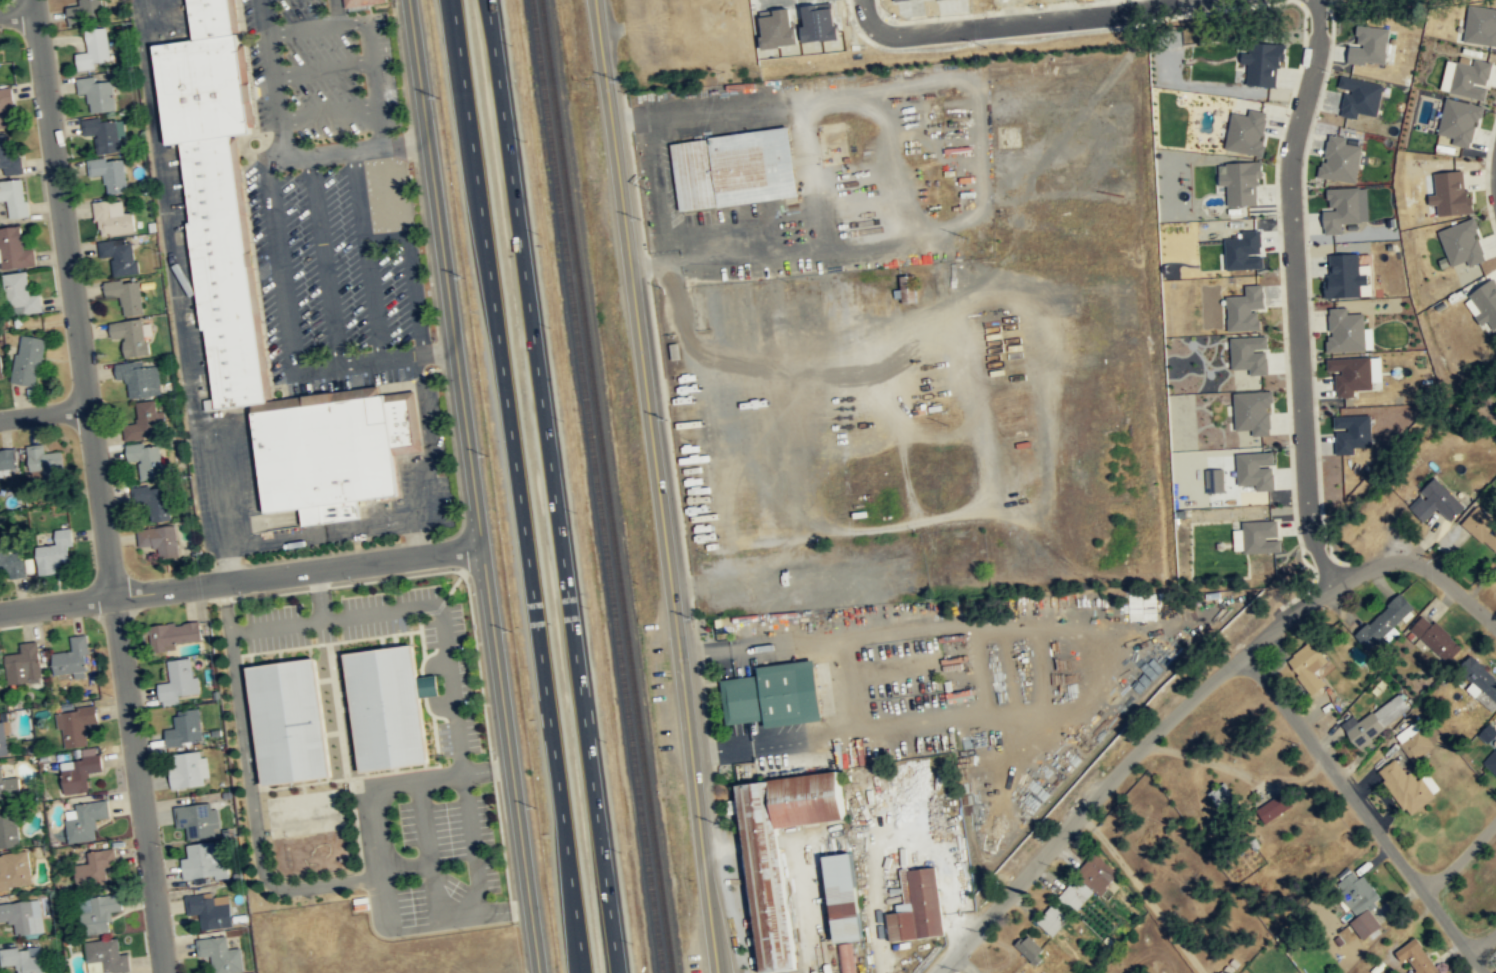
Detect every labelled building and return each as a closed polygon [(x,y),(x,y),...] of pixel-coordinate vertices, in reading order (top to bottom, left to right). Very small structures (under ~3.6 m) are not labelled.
[(101,0),(80,0),(80,7),(67,7),(67,20),(102,19),(101,0)] [(196,38),(191,0),(232,0),(236,33),(196,38)] [(1390,27),(1360,25),(1359,44),(1352,44),(1351,61),(1388,63),(1390,27)] [(84,30),(87,53),(75,54),(76,69),(110,66),(106,28),(84,30)] [(253,132),(232,134),(183,141),(169,142),(156,44),(196,38),(236,33),(240,32),(253,132)] [(1250,63),(1249,84),(1278,85),(1279,66),(1286,66),(1287,43),(1251,41),(1251,51),(1244,51),(1243,62),(1250,63)] [(1494,62),(1477,58),(1476,65),(1449,59),(1442,89),(1487,99),(1490,86),(1489,86),(1494,62)] [(1385,83),(1344,74),(1341,88),(1348,89),(1343,115),(1359,118),(1360,111),(1378,115),(1385,83)] [(112,81),(96,83),(95,77),(75,79),(77,95),(88,94),(90,114),(115,111),(112,81)] [(13,128),(13,90),(0,90),(0,128),(13,128)] [(1456,136),(1454,143),(1472,147),(1478,119),(1484,120),(1487,105),(1447,97),(1439,133),(1456,136)] [(1233,111),(1227,148),(1262,155),(1270,111),(1251,108),(1249,114),(1233,111)] [(97,154),(122,152),(119,119),(82,122),(83,136),(96,135),(97,154)] [(670,143),(788,126),(799,195),(679,211),(670,143)] [(1323,177),(1359,182),(1364,145),(1348,143),(1349,136),(1329,133),(1323,177)] [(269,402),(219,408),(208,329),(204,329),(190,222),(194,222),(183,141),(232,134),(269,402)] [(3,168),(4,175),(22,174),(21,156),(11,156),(10,135),(0,135),(0,168),(3,168)] [(106,195),(127,192),(122,158),(87,162),(88,177),(104,175),(106,195)] [(1229,205),(1259,204),(1258,184),(1264,183),(1263,161),(1220,162),(1221,184),(1229,184),(1229,205)] [(1476,212),(1474,188),(1467,188),(1466,170),(1436,171),(1437,193),(1431,193),(1432,204),(1439,204),(1440,214),(1476,212)] [(7,201),(8,218),(26,217),(24,179),(0,181),(0,202),(7,201)] [(1330,187),(1331,209),(1326,209),(1327,233),(1344,232),(1344,223),(1363,222),(1362,186),(1330,187)] [(122,200),(95,202),(97,236),(135,233),(133,212),(123,213),(122,200)] [(1471,264),(1488,259),(1475,218),(1441,228),(1452,265),(1470,260),(1471,264)] [(1,261),(2,269),(35,266),(33,246),(22,247),(20,225),(0,228),(0,261),(1,261)] [(1227,237),(1228,269),(1265,267),(1265,253),(1263,253),(1262,229),(1244,229),(1244,236),(1227,237)] [(112,274),(134,275),(136,241),(99,240),(99,257),(113,258),(112,274)] [(1328,298),(1362,296),(1361,287),(1370,286),(1369,272),(1366,272),(1367,278),(1361,278),(1360,252),(1331,254),(1332,270),(1329,270),(1330,281),(1327,281),(1328,298)] [(6,316),(42,313),(40,294),(28,295),(27,272),(3,274),(6,316)] [(902,275),(904,301),(918,301),(916,274),(902,275)] [(1495,329),(1495,277),(1471,294),(1482,312),(1477,315),(1483,324),(1490,320),(1495,329)] [(143,313),(138,278),(103,283),(106,298),(120,296),(123,316),(143,313)] [(1247,284),(1247,294),(1228,295),(1229,330),(1262,330),(1261,308),(1267,308),(1266,283),(1247,284)] [(1365,313),(1349,313),(1349,307),(1331,307),(1332,336),(1328,336),(1329,351),(1366,351),(1365,313)] [(142,317),(108,324),(111,340),(121,338),(125,358),(149,354),(142,317)] [(38,387),(45,339),(19,335),(12,383),(38,387)] [(1233,368),(1251,368),(1252,374),(1270,373),(1269,336),(1232,337),(1233,368)] [(1338,397),(1355,396),(1355,389),(1372,389),(1371,356),(1329,358),(1330,372),(1337,371),(1338,397)] [(158,366),(143,368),(142,362),(114,364),(116,380),(127,379),(128,399),(161,395),(158,366)] [(1237,430),(1254,429),(1255,435),(1274,434),(1272,391),(1236,392),(1237,430)] [(255,413),(268,513),(300,508),(304,526),(361,518),(359,501),(402,495),(395,447),(388,402),(387,395),(255,413)] [(417,444),(411,399),(388,402),(395,447),(417,444)] [(137,423),(123,425),(124,440),(160,437),(156,401),(136,403),(137,423)] [(1338,454),(1355,453),(1355,446),(1373,446),(1373,414),(1335,415),(1335,429),(1337,429),(1338,454)] [(165,478),(161,443),(125,446),(127,462),(138,461),(140,480),(165,478)] [(27,445),(29,473),(64,472),(63,452),(45,453),(45,444),(27,445)] [(18,471),(15,447),(0,449),(0,474),(18,471)] [(1239,484),(1257,484),(1258,490),(1276,489),(1275,465),(1276,465),(1275,451),(1238,453),(1239,484)] [(1225,468),(1207,469),(1208,492),(1226,491),(1225,468)] [(1452,521),(1467,506),(1437,476),(1421,492),(1423,493),(1411,505),(1426,520),(1439,507),(1452,521)] [(167,484),(132,488),(133,503),(148,502),(150,522),(170,520),(167,484)] [(1479,505),(1463,522),(1495,553),(1495,521),(1479,505)] [(1245,552),(1283,551),(1283,538),(1280,538),(1279,520),(1244,521),(1245,552)] [(176,526),(136,530),(138,548),(157,546),(158,559),(179,556),(176,526)] [(38,572),(71,571),(70,529),(54,529),(55,545),(37,545),(38,572)] [(1235,549),(1245,549),(1244,529),(1235,529),(1235,549)] [(0,539),(0,578),(23,578),(23,538),(0,539)] [(1395,626),(1416,606),(1401,592),(1356,636),(1370,649),(1378,641),(1383,646),(1399,630),(1395,626)] [(1412,627),(1450,663),(1465,647),(1437,621),(1433,624),(1424,615),(1412,627)] [(151,653),(173,650),(172,644),(201,640),(199,620),(147,628),(151,653)] [(70,637),(72,652),(51,654),(53,676),(73,674),(74,679),(90,677),(86,636),(70,637)] [(1315,694),(1327,684),(1316,671),(1330,659),(1312,639),(1287,662),(1315,694)] [(20,644),(21,654),(4,656),(7,685),(41,682),(37,642),(20,644)] [(344,653),(412,643),(420,700),(428,762),(359,771),(344,653)] [(318,655),(334,774),(264,783),(248,665),(318,655)] [(814,658),(757,666),(758,674),(720,679),(726,724),(765,719),(766,727),(822,720),(814,658)] [(176,697),(196,695),(193,659),(167,661),(169,683),(158,684),(160,706),(177,705),(176,697)] [(1485,667),(1466,687),(1493,712),(1495,709),(1495,678),(1485,667)] [(1343,723),(1359,746),(1412,708),(1401,692),(1359,722),(1354,715),(1343,723)] [(56,713),(62,749),(88,745),(85,725),(98,723),(95,707),(56,713)] [(202,743),(198,710),(173,713),(175,729),(164,731),(166,747),(202,743)] [(9,755),(6,734),(12,733),(11,720),(0,721),(0,756),(9,755)] [(1435,747),(1416,721),(1395,736),(1414,762),(1435,747)] [(1491,722),(1479,736),(1494,749),(1483,762),(1495,774),(1495,726),(1491,722)] [(204,787),(202,753),(169,755),(170,788),(204,787)] [(1397,757),(1378,772),(1412,815),(1437,796),(1422,777),(1416,782),(1397,757)] [(89,793),(88,773),(102,771),(101,758),(60,761),(63,795),(89,793)] [(18,798),(17,779),(1,779),(1,768),(0,768),(0,798),(18,798)] [(734,787),(760,972),(775,972),(797,970),(776,830),(844,820),(836,773),(734,787)] [(1209,793),(1222,813),(1239,802),(1227,782),(1209,793)] [(1295,804),(1286,790),(1258,810),(1267,823),(1295,804)] [(64,807),(67,844),(97,841),(94,820),(110,819),(108,803),(64,807)] [(173,807),(175,830),(185,828),(186,840),(219,836),(215,803),(173,807)] [(20,846),(16,807),(0,808),(0,848),(20,846)] [(186,857),(182,857),(182,879),(222,879),(222,844),(186,844),(186,857)] [(86,852),(87,864),(74,865),(75,887),(107,885),(105,865),(115,865),(114,850),(86,852)] [(1099,895),(1120,875),(1098,851),(1084,864),(1091,872),(1084,878),(1099,895)] [(0,855),(0,890),(31,886),(28,852),(0,855)] [(849,854),(861,941),(834,945),(822,858),(849,854)] [(900,871),(906,906),(891,908),(892,914),(886,915),(891,944),(946,936),(943,914),(936,867),(908,872),(908,870),(900,871)] [(230,927),(227,893),(185,897),(186,915),(198,914),(200,930),(230,927)] [(111,931),(109,912),(121,911),(119,895),(78,899),(81,934),(111,931)] [(0,904),(0,923),(13,922),(15,936),(43,933),(39,900),(0,904)] [(1363,940),(1383,927),(1371,909),(1351,921),(1363,940)] [(1047,952),(1028,933),(1017,945),(1035,964),(1047,952)] [(197,958),(210,957),(212,972),(235,972),(243,972),(240,949),(228,950),(226,936),(195,939),(197,958)] [(1405,961),(1408,959),(1419,972),(1437,972),(1442,970),(1417,937),(1398,952),(1405,961)] [(84,943),(88,972),(113,972),(130,971),(128,954),(120,954),(118,939),(84,943)] [(851,942),(837,944),(840,972),(854,972),(851,942)] [(41,946),(0,950),(0,967),(15,965),(16,972),(43,972),(41,946)]
